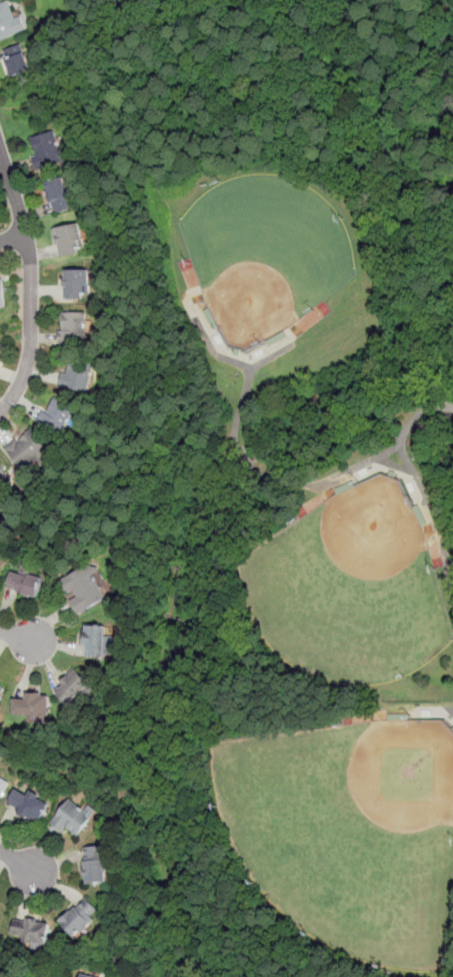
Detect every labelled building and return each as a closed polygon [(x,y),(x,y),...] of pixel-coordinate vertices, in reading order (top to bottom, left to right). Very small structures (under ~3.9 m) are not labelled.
[(26,29),(0,41),(0,3),(6,0),(14,18),(20,15),(26,29)] [(19,44),(32,76),(15,83),(2,51),(19,44)] [(53,130),(64,162),(37,171),(33,157),(38,155),(32,137),(53,130)] [(63,176),(74,209),(57,214),(46,182),(63,176)] [(80,222),(86,250),(61,255),(55,228),(80,222)] [(64,268),(90,268),(90,297),(65,298),(64,268)] [(86,313),(86,342),(58,343),(58,330),(63,330),(63,313),(86,313)] [(69,357),(93,363),(85,396),(68,392),(69,387),(59,384),(61,371),(66,372),(69,357)] [(76,408),(59,438),(37,425),(55,395),(76,408)] [(31,430),(47,450),(21,471),(5,450),(31,430)] [(11,478),(0,485),(0,461),(11,478)] [(109,599),(93,564),(62,578),(77,613),(109,599)] [(35,598),(42,580),(12,570),(6,588),(35,598)] [(84,656),(106,656),(106,624),(84,624),(84,656)] [(91,684),(75,667),(53,689),(68,705),(91,684)] [(13,694),(13,716),(49,716),(49,694),(13,694)] [(48,715),(28,715),(28,722),(48,723),(48,715)] [(9,782),(0,778),(0,802),(9,782)] [(50,803),(16,785),(5,805),(39,823),(50,803)] [(69,799),(51,822),(61,832),(67,826),(78,836),(98,811),(90,805),(85,811),(69,799)] [(86,884),(106,882),(103,844),(83,846),(86,884)] [(76,937),(101,912),(84,895),(59,920),(76,937)] [(50,923),(14,918),(11,939),(47,944),(50,923)]
